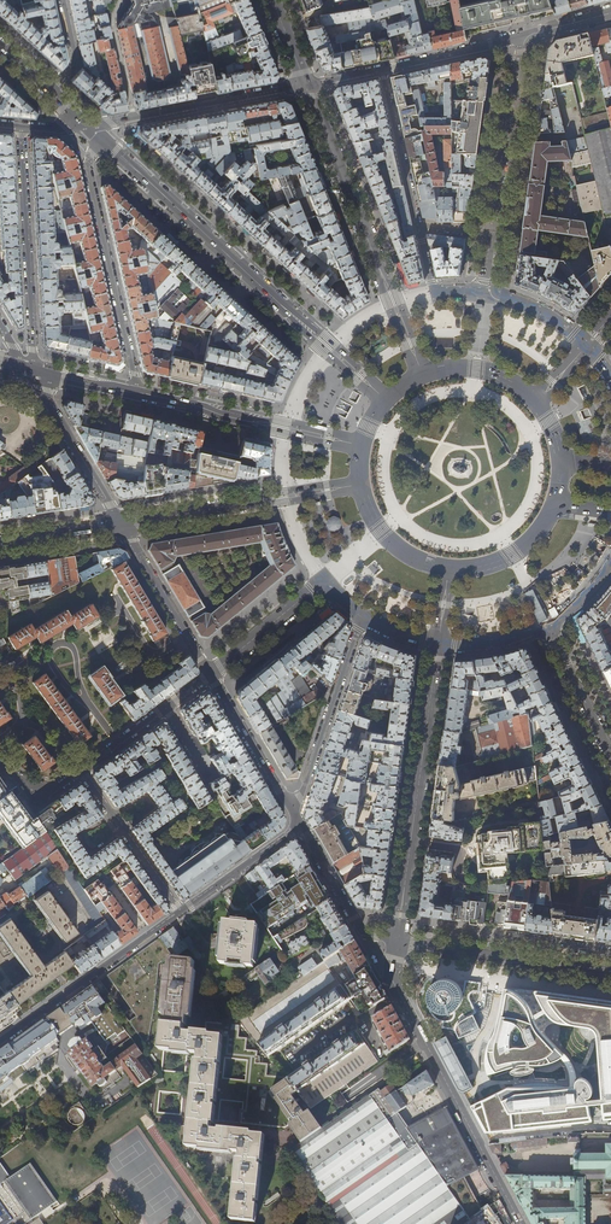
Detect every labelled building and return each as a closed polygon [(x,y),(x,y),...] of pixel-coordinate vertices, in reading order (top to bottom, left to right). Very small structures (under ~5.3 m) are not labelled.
[(3,18),(14,5),(16,3),(19,0),(11,0),(9,1),(8,0),(5,0),(4,1),(4,0),(0,0),(0,15),(3,18)] [(14,28),(22,35),(38,50),(47,40),(43,37),(48,31),(49,37),(61,34),(59,24),(55,5),(54,0),(40,0),(39,0),(40,7),(38,8),(38,6),(36,6),(35,1),(21,5),(22,6),(23,15),(24,17),(41,13),(44,28),(43,28),(42,28),(42,29),(41,30),(41,31),(40,32),(24,17),(14,28)] [(102,0),(69,0),(70,5),(74,20),(88,17),(84,2),(92,0),(95,15),(105,13),(104,9),(102,0)] [(104,9),(110,8),(113,3),(114,0),(102,0),(104,9)] [(131,4),(126,13),(125,13),(125,12),(117,25),(117,29),(120,28),(137,23),(138,24),(139,28),(148,25),(153,24),(151,17),(148,12),(153,11),(154,12),(156,10),(172,6),(171,0),(130,0),(131,4)] [(198,7),(199,12),(231,0),(197,0),(198,7)] [(260,30),(252,10),(248,0),(231,0),(199,12),(203,30),(207,50),(232,41),(260,30)] [(309,9),(323,3),(322,0),(305,0),(309,9)] [(396,57),(407,54),(411,54),(417,52),(401,0),(386,0),(385,0),(373,0),(369,1),(370,7),(373,17),(377,29),(378,30),(388,27),(389,31),(390,35),(396,57)] [(417,52),(426,50),(423,34),(422,32),(414,0),(401,0),(417,52)] [(466,35),(465,31),(460,6),(459,0),(451,0),(457,31),(436,35),(435,29),(433,30),(433,29),(432,29),(432,30),(431,30),(430,30),(429,31),(429,30),(428,30),(428,32),(433,49),(440,47),(467,39),(466,35)] [(460,6),(465,31),(466,35),(492,29),(511,24),(511,20),(514,19),(528,16),(530,16),(531,20),(550,15),(556,14),(555,10),(551,0),(486,0),(460,6)] [(555,10),(556,14),(569,10),(572,9),(569,0),(551,0),(555,10)] [(572,9),(582,7),(588,5),(587,0),(569,0),(572,9)] [(20,10),(14,5),(3,18),(8,23),(14,28),(24,17),(23,15),(21,15),(21,14),(20,14),(19,14),(18,13),(20,12),(20,10)] [(203,30),(199,12),(198,7),(197,6),(196,6),(195,6),(194,7),(193,8),(193,9),(194,10),(195,11),(196,11),(197,13),(175,17),(177,25),(179,35),(203,30)] [(377,29),(373,17),(370,7),(321,15),(323,25),(308,28),(311,36),(316,48),(340,43),(366,37),(365,33),(377,29)] [(108,25),(105,13),(95,15),(95,17),(98,17),(99,23),(97,24),(98,27),(108,25)] [(91,16),(88,17),(74,20),(75,24),(76,31),(90,28),(89,24),(92,24),(91,16)] [(158,26),(151,17),(153,24),(148,25),(149,28),(157,26),(158,26)] [(177,25),(175,17),(165,17),(168,27),(169,27),(177,25)] [(131,92),(144,89),(146,88),(133,35),(142,33),(153,78),(157,80),(161,79),(149,28),(148,25),(139,28),(138,24),(137,23),(120,28),(117,29),(121,47),(131,92)] [(111,37),(108,25),(98,27),(98,29),(101,28),(103,35),(99,36),(100,39),(107,38),(111,37)] [(168,87),(163,88),(167,102),(182,99),(194,97),(193,93),(192,89),(189,90),(187,84),(191,83),(187,67),(179,35),(177,25),(169,27),(181,74),(184,73),(185,77),(181,78),(180,80),(181,84),(169,87),(168,87)] [(168,73),(157,26),(149,28),(161,79),(165,78),(168,73)] [(91,28),(90,28),(76,31),(77,37),(79,44),(90,41),(94,40),(91,28)] [(366,37),(340,43),(345,67),(350,66),(355,65),(360,64),(385,59),(396,57),(390,35),(389,31),(379,34),(378,30),(377,29),(365,33),(366,37)] [(589,34),(595,56),(604,94),(605,97),(610,96),(610,72),(608,61),(603,62),(599,47),(596,48),(596,46),(606,43),(609,53),(610,53),(610,42),(608,29),(598,31),(589,34)] [(248,52),(247,50),(251,48),(250,47),(252,46),(253,48),(265,43),(262,36),(260,30),(232,41),(233,45),(232,46),(232,48),(233,49),(235,49),(238,55),(248,52)] [(425,33),(423,34),(426,50),(429,49),(433,49),(428,32),(425,33)] [(60,70),(65,65),(67,59),(64,44),(61,34),(49,37),(47,40),(38,50),(47,58),(60,70)] [(568,84),(563,63),(595,56),(589,34),(576,37),(559,41),(557,41),(557,42),(549,50),(548,60),(546,76),(550,75),(554,88),(568,84)] [(109,49),(107,38),(100,39),(96,40),(98,49),(101,51),(103,50),(105,52),(112,82),(114,84),(110,88),(98,77),(101,74),(99,75),(97,71),(90,41),(79,44),(81,52),(84,66),(89,70),(98,78),(95,81),(84,93),(90,98),(98,105),(109,93),(113,92),(115,92),(123,90),(120,77),(118,78),(116,77),(116,74),(117,72),(119,72),(113,48),(109,49)] [(268,49),(265,43),(253,48),(251,48),(247,50),(248,52),(248,55),(254,53),(256,55),(255,56),(249,59),(250,63),(270,55),(268,49)] [(330,70),(345,67),(340,43),(316,48),(321,61),(323,66),(330,70)] [(274,65),(270,55),(250,63),(251,70),(255,69),(253,63),(257,62),(259,68),(260,69),(260,70),(259,70),(251,72),(254,85),(260,84),(274,81),(278,74),(274,65)] [(461,63),(451,65),(451,81),(464,79),(463,75),(471,73),(470,71),(474,71),(474,72),(474,77),(464,79),(464,82),(469,81),(477,79),(478,77),(488,79),(489,68),(490,61),(487,58),(475,61),(461,64),(461,63)] [(249,59),(248,59),(243,60),(245,71),(233,73),(232,64),(226,65),(226,70),(227,72),(227,74),(231,89),(240,88),(254,85),(251,72),(251,70),(250,63),(249,59)] [(210,62),(187,67),(191,83),(192,89),(193,93),(201,91),(215,88),(213,77),(210,62)] [(428,70),(421,71),(409,74),(414,94),(416,105),(419,115),(421,126),(450,126),(450,123),(452,123),(452,100),(451,88),(451,85),(451,81),(451,65),(451,64),(440,67),(428,69),(428,70)] [(87,73),(89,70),(84,66),(71,80),(75,84),(81,90),(84,93),(95,81),(87,73)] [(231,89),(227,74),(223,75),(223,72),(220,73),(220,75),(213,77),(215,88),(216,92),(222,91),(231,89)] [(407,107),(405,96),(414,94),(409,74),(400,76),(391,78),(394,90),(402,126),(405,138),(423,134),(422,131),(419,131),(417,130),(416,129),(414,129),(411,129),(409,120),(410,120),(410,117),(411,117),(419,115),(416,105),(407,107)] [(550,75),(546,76),(545,81),(544,90),(554,88),(550,75)] [(487,87),(488,79),(478,77),(477,79),(469,81),(471,84),(470,87),(469,87),(468,92),(469,92),(468,101),(484,103),(487,87)] [(4,80),(0,85),(0,95),(1,96),(0,98),(0,115),(1,115),(8,94),(13,88),(8,84),(4,80)] [(375,81),(368,82),(370,89),(373,103),(377,104),(378,109),(377,109),(377,110),(377,111),(375,112),(377,119),(379,127),(380,131),(381,136),(382,136),(382,138),(383,138),(384,138),(385,138),(386,143),(386,144),(385,144),(386,146),(384,146),(385,153),(396,150),(393,140),(390,125),(384,101),(379,80),(375,81)] [(363,83),(352,86),(355,99),(355,100),(356,102),(362,101),(361,98),(362,98),(363,97),(362,94),(364,94),(365,97),(364,98),(366,105),(358,107),(359,109),(374,105),(373,103),(370,89),(368,82),(363,83)] [(355,99),(352,86),(342,88),(338,88),(335,95),(338,104),(343,115),(355,110),(354,108),(356,108),(353,102),(352,103),(352,99),(355,99)] [(35,118),(38,111),(25,99),(13,88),(8,94),(1,115),(16,116),(35,118)] [(144,89),(131,92),(135,108),(142,107),(160,103),(167,102),(163,88),(157,89),(144,91),(144,89)] [(554,88),(544,90),(541,106),(540,119),(547,119),(552,118),(552,116),(549,116),(548,107),(551,107),(554,118),(561,118),(554,88)] [(128,110),(123,90),(115,92),(117,97),(119,96),(118,99),(113,100),(111,98),(114,98),(113,92),(109,93),(98,105),(103,110),(104,111),(111,113),(117,112),(128,110)] [(275,101),(277,112),(279,111),(282,119),(278,119),(279,124),(296,121),(292,111),(289,103),(283,99),(278,100),(275,101)] [(468,101),(452,100),(452,123),(452,126),(452,135),(452,137),(452,155),(461,155),(465,155),(477,155),(479,142),(483,112),(484,103),(468,101)] [(253,105),(241,107),(244,121),(245,125),(248,139),(249,146),(258,144),(261,144),(260,139),(267,137),(266,135),(270,134),(270,136),(271,136),(272,141),(283,139),(281,130),(279,124),(278,119),(277,112),(275,101),(269,102),(253,105)] [(369,131),(379,127),(377,119),(375,112),(374,105),(359,109),(355,110),(343,115),(347,125),(352,138),(354,144),(363,142),(361,139),(364,138),(365,142),(382,138),(381,136),(380,131),(372,135),(372,134),(371,134),(368,135),(368,132),(367,133),(366,131),(369,130),(369,131)] [(248,139),(245,125),(242,126),(241,124),(243,124),(242,122),(244,121),(241,107),(232,109),(222,111),(227,135),(229,142),(248,139)] [(188,142),(182,143),(184,145),(188,148),(191,151),(195,155),(199,158),(210,156),(230,152),(229,142),(227,135),(222,111),(211,113),(193,116),(183,118),(188,142)] [(608,113),(581,119),(583,128),(610,122),(608,113)] [(175,120),(164,122),(166,132),(170,132),(170,134),(171,133),(173,132),(174,133),(175,133),(176,133),(177,131),(181,134),(182,137),(179,140),(181,142),(182,143),(188,142),(183,118),(175,120)] [(561,118),(554,118),(553,118),(554,129),(549,129),(549,128),(547,128),(548,126),(548,122),(547,121),(547,119),(540,119),(539,126),(538,134),(565,132),(561,118)] [(299,127),(296,121),(279,124),(281,130),(284,129),(286,139),(302,136),(299,127)] [(422,131),(423,134),(424,141),(431,172),(436,198),(438,220),(438,223),(445,222),(453,222),(460,222),(468,223),(470,206),(472,188),(453,186),(452,155),(452,137),(444,137),(445,173),(439,173),(432,135),(452,135),(452,126),(450,126),(421,126),(422,131)] [(585,135),(585,138),(588,150),(591,163),(596,181),(602,209),(604,217),(610,216),(610,128),(585,135)] [(174,136),(171,133),(170,134),(167,136),(165,139),(156,148),(159,151),(162,154),(170,161),(184,145),(182,143),(181,142),(178,145),(174,146),(171,143),(171,140),(174,136)] [(13,157),(13,145),(12,138),(9,135),(0,134),(0,158),(13,157)] [(424,141),(423,134),(405,138),(407,148),(411,163),(420,161),(426,160),(425,154),(423,155),(420,142),(424,141)] [(305,141),(302,136),(286,139),(283,139),(272,141),(261,144),(258,144),(259,147),(253,148),(256,163),(263,161),(262,153),(263,151),(289,146),(289,145),(290,145),(290,148),(288,149),(289,152),(291,152),(292,156),(308,150),(305,141)] [(47,150),(44,138),(37,137),(34,137),(30,140),(31,152),(32,167),(44,166),(43,151),(47,150)] [(108,303),(103,281),(98,258),(93,237),(88,213),(83,191),(78,168),(76,159),(73,154),(65,147),(59,141),(54,139),(50,139),(44,138),(47,150),(50,166),(51,171),(58,200),(69,197),(69,200),(59,203),(60,211),(66,233),(69,246),(71,256),(73,266),(76,279),(82,302),(87,325),(88,329),(90,340),(90,342),(86,359),(99,362),(117,366),(121,361),(118,347),(113,326),(108,303)] [(382,138),(365,142),(363,142),(354,144),(357,151),(360,158),(376,155),(374,146),(378,145),(380,154),(386,153),(385,153),(384,146),(382,138)] [(588,150),(585,138),(567,142),(570,154),(588,150)] [(592,251),(585,223),(585,222),(540,216),(544,187),(547,162),(566,161),(565,176),(572,176),(572,167),(572,163),(570,154),(567,142),(558,142),(558,148),(549,148),(550,142),(536,143),(535,156),(530,185),(525,222),(521,256),(546,259),(546,256),(547,253),(535,251),(538,230),(584,237),(585,242),(584,242),(589,263),(594,262),(592,251)] [(183,154),(188,148),(184,145),(170,161),(176,166),(180,170),(195,155),(191,151),(187,155),(185,155),(183,154)] [(223,173),(229,179),(222,187),(220,188),(214,182),(205,193),(210,198),(215,202),(236,179),(234,177),(237,174),(239,176),(253,161),(250,149),(235,151),(236,159),(223,173)] [(312,159),(308,150),(292,156),(294,160),(293,160),(294,164),(265,169),(263,161),(256,163),(259,178),(287,173),(299,170),(315,167),(312,159)] [(588,150),(570,154),(572,163),(572,167),(591,163),(588,150)] [(235,151),(230,152),(210,156),(211,158),(207,163),(220,176),(223,173),(236,159),(235,151)] [(386,153),(380,154),(376,155),(360,158),(363,164),(365,170),(379,165),(379,164),(379,163),(380,162),(380,161),(386,160),(387,163),(388,163),(386,153)] [(207,163),(211,158),(210,156),(199,158),(195,155),(180,170),(186,176),(191,180),(201,169),(207,163)] [(461,175),(461,155),(452,155),(453,186),(472,188),(475,173),(475,168),(477,155),(465,155),(465,165),(467,167),(470,168),(470,170),(467,170),(465,172),(466,175),(461,175)] [(13,157),(0,158),(0,181),(15,180),(14,168),(13,157)] [(253,161),(239,176),(241,179),(239,181),(236,179),(215,202),(221,208),(225,212),(235,201),(232,198),(234,196),(231,193),(235,188),(242,194),(246,190),(252,182),(246,176),(249,173),(252,175),(250,177),(254,181),(256,178),(253,161)] [(420,161),(411,163),(413,175),(417,189),(418,193),(422,211),(423,218),(429,219),(438,220),(436,198),(431,172),(424,173),(420,161)] [(379,165),(365,170),(368,178),(372,188),(386,183),(383,175),(381,176),(381,174),(383,174),(379,165)] [(50,166),(44,166),(32,167),(32,177),(33,189),(49,189),(49,176),(48,175),(48,171),(51,171),(50,166)] [(319,176),(315,167),(299,170),(301,177),(301,178),(300,179),(300,181),(301,183),(303,182),(304,185),(293,190),(287,173),(259,178),(256,179),(256,178),(254,181),(252,182),(246,190),(260,202),(268,210),(283,204),(287,203),(297,199),(308,194),(323,188),(319,176)] [(201,169),(191,180),(198,187),(205,193),(214,182),(210,178),(213,174),(208,169),(204,173),(201,169)] [(15,180),(0,181),(0,205),(16,204),(15,191),(15,180)] [(576,185),(577,189),(581,208),(583,213),(602,209),(596,181),(576,185)] [(386,183),(372,188),(376,197),(380,207),(394,201),(391,194),(389,195),(388,193),(390,193),(386,183)] [(157,319),(155,311),(151,293),(141,295),(136,276),(147,274),(143,254),(145,251),(151,245),(160,234),(144,219),(122,199),(120,197),(106,184),(103,186),(101,188),(105,207),(107,213),(111,231),(116,255),(121,276),(126,298),(131,321),(136,343),(139,359),(141,368),(145,373),(155,375),(167,377),(171,357),(174,345),(175,340),(179,324),(172,323),(157,319)] [(404,186),(394,188),(397,200),(401,214),(402,219),(403,224),(403,225),(406,239),(409,238),(415,236),(411,219),(407,200),(404,186)] [(49,189),(33,189),(34,200),(34,212),(52,211),(51,188),(49,189)] [(327,197),(323,188),(308,194),(317,215),(332,209),(327,197)] [(581,208),(577,189),(571,190),(575,209),(581,208)] [(246,190),(242,194),(240,196),(246,202),(244,204),(242,202),(239,205),(235,201),(225,212),(232,218),(239,224),(252,210),(253,209),(260,202),(246,190)] [(305,220),(297,199),(287,203),(288,206),(285,208),(283,204),(268,210),(274,216),(284,212),(290,226),(305,220)] [(394,201),(380,207),(383,215),(387,225),(399,221),(397,213),(396,214),(396,212),(397,212),(394,201)] [(257,220),(255,220),(250,216),(254,212),(252,210),(239,224),(245,230),(255,239),(260,244),(269,233),(275,227),(281,221),(274,216),(268,210),(260,202),(253,209),(261,216),(257,220)] [(16,204),(0,205),(0,227),(17,226),(17,215),(16,204)] [(335,217),(332,209),(317,215),(315,216),(321,229),(314,232),(314,234),(312,235),(305,220),(290,226),(286,227),(292,232),(299,229),(300,231),(299,231),(299,232),(298,233),(299,234),(300,235),(301,235),(304,238),(300,240),(305,244),(326,236),(324,231),(328,230),(329,234),(340,230),(335,217)] [(52,211),(34,212),(35,221),(36,235),(53,234),(52,211)] [(56,234),(66,233),(60,211),(55,211),(56,234)] [(402,219),(399,221),(387,225),(390,232),(394,242),(403,239),(400,225),(403,225),(403,224),(402,219)] [(286,227),(281,221),(275,227),(285,237),(280,243),(278,241),(280,239),(280,238),(276,234),(273,237),(269,233),(260,244),(267,250),(274,256),(283,246),(288,241),(294,234),(292,232),(286,227)] [(17,226),(0,227),(0,241),(1,250),(3,250),(19,249),(18,236),(17,226)] [(329,234),(331,238),(327,240),(326,236),(305,244),(315,253),(324,261),(348,250),(344,239),(340,230),(329,234)] [(53,234),(36,235),(36,246),(37,258),(53,257),(52,254),(58,254),(58,257),(71,256),(69,246),(57,247),(57,246),(56,245),(57,245),(57,240),(56,240),(54,240),(53,234)] [(169,242),(160,234),(151,245),(165,257),(174,247),(169,242)] [(300,240),(294,234),(288,241),(295,247),(291,251),(289,251),(283,246),(274,256),(280,262),(289,271),(295,276),(308,261),(306,259),(302,264),(298,260),(298,258),(303,254),(309,260),(315,253),(305,244),(300,240)] [(466,239),(428,234),(427,235),(429,242),(429,246),(430,246),(437,278),(447,277),(451,277),(460,277),(463,260),(466,239)] [(415,236),(409,238),(409,241),(405,243),(404,242),(403,239),(394,242),(397,250),(401,261),(410,258),(420,256),(417,245),(415,236)] [(592,251),(594,262),(595,267),(600,287),(610,275),(610,247),(610,245),(610,246),(592,251)] [(179,251),(174,247),(165,257),(172,264),(167,270),(160,263),(159,264),(148,275),(151,293),(155,311),(176,289),(182,283),(175,277),(180,271),(186,278),(196,267),(192,263),(188,260),(187,259),(181,253),(179,251)] [(19,249),(3,250),(4,266),(0,266),(0,268),(2,274),(20,272),(19,259),(19,249)] [(352,259),(348,250),(324,261),(329,265),(335,263),(336,264),(334,265),(335,267),(337,266),(342,278),(357,271),(352,259)] [(159,264),(145,251),(143,254),(147,274),(148,275),(159,264)] [(315,253),(309,260),(308,261),(295,276),(302,282),(309,288),(318,278),(309,269),(315,262),(319,266),(315,271),(320,276),(329,266),(329,265),(324,261),(315,253)] [(71,256),(58,257),(59,261),(53,261),(53,257),(37,258),(38,269),(39,281),(56,280),(56,274),(58,274),(59,273),(59,269),(57,269),(58,268),(58,267),(73,266),(71,256)] [(410,258),(401,261),(406,272),(410,284),(418,282),(425,280),(422,266),(420,256),(410,258)] [(549,268),(552,260),(546,259),(521,256),(517,286),(528,290),(538,294),(545,278),(533,273),(534,273),(534,271),(534,270),(533,270),(534,265),(536,264),(538,264),(538,265),(539,266),(549,268)] [(580,278),(565,259),(549,257),(549,256),(546,256),(546,259),(552,260),(564,262),(578,280),(580,278)] [(549,268),(545,278),(538,294),(553,301),(556,303),(566,309),(575,315),(581,308),(591,297),(578,280),(564,262),(552,260),(549,268)] [(335,281),(333,275),(329,266),(320,276),(318,278),(309,288),(314,294),(319,298),(329,287),(334,281),(335,281)] [(203,274),(196,267),(186,278),(190,281),(188,284),(188,285),(192,289),(193,289),(196,286),(198,288),(187,299),(176,289),(155,311),(157,319),(172,323),(211,280),(203,274)] [(600,287),(595,267),(580,278),(578,280),(591,297),(596,291),(600,287)] [(357,271),(342,278),(349,293),(343,298),(329,287),(319,298),(328,307),(341,318),(348,314),(354,309),(359,306),(368,300),(362,283),(357,271)] [(21,282),(20,272),(2,274),(3,276),(7,276),(7,283),(6,285),(6,286),(8,293),(13,293),(13,297),(21,297),(21,282)] [(142,290),(143,293),(146,292),(146,289),(148,288),(146,276),(139,278),(142,290)] [(56,280),(39,281),(39,291),(40,305),(56,304),(56,301),(61,300),(62,304),(82,302),(76,279),(68,280),(71,293),(60,294),(60,293),(59,292),(60,291),(60,287),(59,286),(57,286),(56,280)] [(6,300),(3,296),(8,293),(6,286),(5,285),(4,285),(3,285),(0,280),(0,303),(6,300)] [(216,285),(211,280),(172,323),(179,324),(188,327),(221,290),(216,285)] [(227,295),(221,290),(188,327),(205,331),(212,323),(215,319),(210,315),(211,310),(215,306),(217,305),(223,311),(232,300),(227,295)] [(21,297),(13,297),(13,301),(11,301),(8,302),(7,299),(6,300),(0,303),(0,305),(7,316),(16,331),(23,329),(22,310),(21,297)] [(240,307),(232,300),(223,311),(226,314),(224,317),(224,318),(228,322),(229,322),(231,319),(237,324),(247,313),(240,307)] [(82,302),(62,304),(62,307),(56,308),(56,304),(40,305),(41,315),(41,328),(59,327),(59,321),(61,321),(62,321),(61,317),(60,316),(60,315),(61,315),(61,314),(61,313),(72,313),(73,326),(87,325),(82,302)] [(250,317),(247,313),(237,324),(243,330),(242,332),(238,337),(234,334),(238,330),(235,326),(230,331),(222,340),(229,347),(233,350),(236,347),(257,323),(253,319),(250,317)] [(215,326),(212,323),(205,331),(210,332),(215,326)] [(263,328),(257,323),(236,347),(238,349),(238,352),(237,354),(238,355),(244,360),(249,355),(250,353),(243,347),(250,339),(253,338),(259,344),(268,333),(263,328)] [(222,340),(230,331),(229,325),(228,325),(224,326),(225,328),(221,329),(221,332),(217,333),(218,334),(217,336),(214,337),(209,336),(207,344),(216,346),(217,345),(222,340)] [(59,327),(41,328),(42,337),(42,346),(45,349),(51,351),(64,354),(68,337),(60,335),(59,327)] [(276,340),(268,333),(259,344),(261,346),(258,350),(266,358),(270,354),(273,357),(283,346),(276,340)] [(90,342),(68,337),(64,354),(74,355),(86,359),(90,342)] [(229,347),(222,340),(217,345),(228,351),(229,347)] [(292,355),(283,346),(273,357),(278,361),(277,363),(277,365),(278,367),(280,368),(278,372),(276,371),(275,369),(266,365),(262,369),(265,371),(269,373),(289,383),(292,377),(295,372),(300,363),(292,355)] [(224,369),(228,352),(207,348),(204,362),(221,365),(218,374),(202,370),(198,385),(209,387),(220,390),(223,375),(224,369)] [(234,354),(228,352),(224,369),(231,370),(232,368),(237,369),(234,378),(223,375),(220,390),(230,392),(240,395),(248,362),(244,360),(238,355),(236,356),(235,355),(234,354)] [(267,364),(249,355),(244,360),(248,362),(262,369),(266,365),(267,364)] [(203,364),(171,357),(167,377),(186,382),(198,385),(202,370),(203,364)] [(261,378),(265,371),(262,369),(248,362),(240,395),(250,397),(261,399),(264,386),(264,385),(260,384),(261,378)] [(284,393),(289,383),(269,373),(266,380),(271,382),(272,380),(273,381),(271,386),(270,386),(270,387),(264,386),(261,399),(271,402),(280,404),(284,393)] [(67,415),(73,426),(77,427),(82,404),(75,403),(67,401),(62,407),(67,415)] [(138,435),(149,438),(152,421),(138,417),(125,414),(121,429),(138,433),(138,435)] [(162,423),(152,421),(149,438),(147,443),(146,452),(152,453),(154,440),(156,439),(163,440),(164,443),(163,447),(162,450),(155,449),(154,454),(167,455),(168,448),(174,425),(162,423)] [(184,428),(174,425),(168,448),(176,450),(178,443),(176,441),(177,439),(185,441),(185,443),(183,444),(181,451),(190,453),(196,431),(184,428)] [(90,430),(77,427),(73,426),(80,436),(83,442),(95,463),(98,450),(98,448),(95,447),(95,445),(94,445),(94,443),(99,444),(102,432),(90,430)] [(199,431),(196,431),(190,453),(194,454),(194,453),(195,448),(198,448),(199,447),(202,432),(199,431)] [(109,434),(102,432),(99,444),(99,447),(103,448),(104,445),(108,446),(108,450),(117,452),(120,436),(109,434)] [(147,443),(120,436),(117,452),(117,454),(114,479),(123,480),(136,482),(142,483),(146,452),(147,443)] [(243,441),(239,456),(251,459),(251,460),(252,461),(253,461),(254,462),(254,468),(257,469),(255,478),(262,477),(269,476),(269,462),(270,448),(256,444),(243,441)] [(199,447),(198,448),(197,454),(197,455),(196,459),(195,468),(195,474),(193,488),(204,486),(222,483),(233,482),(238,460),(239,456),(227,453),(209,449),(199,447)] [(178,450),(176,450),(168,448),(167,455),(163,493),(174,491),(186,489),(188,469),(184,468),(184,470),(169,468),(172,464),(173,462),(183,464),(183,465),(189,466),(190,453),(181,451),(180,451),(178,450)] [(62,450),(41,465),(53,483),(54,485),(76,473),(74,469),(68,460),(62,450)] [(103,451),(98,450),(95,463),(100,470),(105,479),(107,483),(114,479),(117,454),(107,452),(103,462),(100,461),(100,458),(101,458),(103,451)] [(152,453),(146,452),(142,483),(144,496),(152,495),(163,493),(167,455),(154,454),(152,453)] [(195,456),(194,454),(190,453),(189,466),(188,469),(186,489),(190,489),(193,488),(195,474),(191,474),(192,467),(195,468),(196,459),(194,459),(195,456)] [(249,463),(238,460),(233,482),(245,480),(247,480),(255,479),(255,478),(257,469),(254,468),(252,468),(252,466),(249,463)] [(41,465),(29,474),(23,478),(30,487),(34,514),(46,512),(59,510),(56,494),(51,495),(49,483),(53,483),(41,465)] [(29,474),(24,467),(7,479),(8,480),(0,485),(0,495),(5,491),(10,488),(17,482),(23,478),(29,474)] [(83,484),(76,473),(54,485),(55,490),(57,489),(57,487),(58,486),(60,489),(67,485),(70,490),(68,494),(62,495),(62,493),(56,494),(59,510),(76,507),(89,505),(92,498),(83,484)] [(30,487),(23,478),(17,482),(27,497),(25,499),(21,500),(19,500),(18,500),(12,501),(11,500),(10,494),(12,489),(10,488),(5,491),(6,498),(10,518),(17,517),(34,514),(30,487)] [(123,480),(114,479),(107,483),(113,493),(115,497),(122,500),(130,498),(144,496),(142,483),(136,482),(136,485),(131,484),(130,483),(129,483),(128,483),(127,484),(122,483),(123,480)] [(10,518),(6,498),(4,498),(4,500),(5,505),(3,506),(1,505),(0,506),(0,520),(10,518)] [(339,530),(341,525),(339,520),(334,517),(332,518),(331,518),(330,518),(328,519),(326,525),(327,528),(328,531),(334,533),(339,530)] [(278,526),(277,523),(151,544),(150,545),(147,550),(163,577),(185,614),(199,637),(207,638),(295,565),(293,561),(285,547),(284,545),(278,526)] [(118,549),(109,550),(96,553),(98,563),(77,573),(81,582),(90,577),(89,574),(91,573),(93,576),(117,564),(116,562),(115,563),(115,561),(118,560),(120,563),(123,562),(129,558),(125,552),(118,549)] [(59,559),(44,561),(47,578),(47,582),(50,597),(77,584),(76,571),(74,556),(59,559)] [(34,563),(23,565),(24,566),(26,578),(38,576),(38,580),(47,578),(44,561),(34,563)] [(154,641),(155,643),(159,640),(158,639),(166,633),(159,621),(123,563),(111,570),(150,635),(149,635),(153,641),(154,641)] [(2,591),(2,588),(13,586),(14,589),(8,590),(12,616),(21,611),(19,600),(29,599),(27,585),(17,587),(15,580),(26,578),(24,566),(13,568),(13,566),(11,567),(0,569),(0,591),(2,591)] [(47,582),(27,585),(29,599),(47,595),(48,598),(50,597),(47,582)] [(593,606),(608,624),(610,626),(609,628),(610,632),(610,586),(608,590),(601,598),(593,606)] [(38,599),(30,602),(30,607),(46,599),(46,597),(42,598),(42,599),(38,600),(38,599)] [(7,637),(15,649),(36,637),(40,643),(48,638),(64,629),(65,628),(72,624),(76,630),(98,616),(90,604),(69,617),(66,611),(33,630),(30,625),(7,637)] [(587,612),(578,619),(582,627),(585,635),(595,626),(597,625),(598,626),(600,624),(599,623),(603,620),(607,624),(608,624),(593,606),(591,608),(587,612)] [(310,631),(319,642),(326,637),(327,639),(329,638),(329,636),(332,634),(331,633),(334,630),(335,630),(335,631),(333,634),(334,635),(345,622),(338,616),(333,612),(321,622),(310,631)] [(323,656),(337,660),(340,652),(349,625),(347,623),(345,622),(334,635),(332,638),(333,639),(332,644),(330,643),(331,642),(330,641),(324,648),(323,649),(325,650),(323,656)] [(595,626),(585,635),(590,644),(595,654),(608,646),(599,628),(597,629),(595,626)] [(299,659),(309,667),(314,660),(306,653),(315,646),(320,653),(323,649),(324,648),(319,642),(310,631),(300,639),(289,648),(299,659)] [(354,668),(375,675),(375,671),(369,670),(369,669),(368,667),(369,666),(370,666),(372,660),(371,659),(372,658),(374,658),(375,657),(377,658),(377,657),(383,643),(375,640),(370,637),(367,638),(361,646),(354,668)] [(377,657),(395,665),(400,651),(390,647),(383,643),(377,657)] [(595,654),(598,662),(603,672),(610,669),(610,653),(608,646),(595,654)] [(276,659),(286,675),(290,672),(291,674),(295,670),(300,675),(309,667),(299,659),(289,648),(280,655),(276,659)] [(516,676),(516,677),(536,668),(531,657),(527,648),(514,651),(504,655),(506,661),(509,661),(513,671),(516,670),(516,669),(521,671),(522,674),(521,674),(516,676)] [(395,678),(414,680),(416,668),(418,655),(408,653),(400,651),(395,665),(394,673),(395,673),(394,673),(393,677),(395,678)] [(323,656),(318,654),(314,660),(309,667),(311,669),(329,685),(333,673),(337,660),(323,656)] [(500,656),(493,657),(500,671),(504,679),(505,682),(509,681),(506,674),(508,673),(509,674),(511,673),(512,674),(514,673),(513,671),(509,661),(506,661),(504,655),(500,656)] [(161,673),(173,691),(185,682),(196,675),(197,673),(197,672),(197,670),(193,664),(189,656),(182,660),(177,664),(179,667),(166,677),(164,675),(166,672),(167,672),(166,670),(161,673)] [(478,681),(480,688),(486,686),(487,690),(507,686),(505,682),(504,679),(494,681),(492,679),(485,681),(484,676),(481,674),(481,672),(484,672),(485,672),(486,672),(487,672),(500,671),(493,657),(484,658),(473,659),(477,675),(478,681)] [(236,698),(247,718),(259,708),(254,699),(275,682),(281,691),(274,695),(268,701),(280,720),(284,717),(305,705),(290,683),(286,675),(276,659),(266,667),(255,676),(245,684),(237,691),(236,698)] [(451,687),(467,689),(468,681),(465,677),(466,675),(477,675),(473,659),(465,659),(455,660),(453,674),(451,687)] [(390,677),(393,677),(394,673),(392,672),(392,670),(376,665),(375,671),(375,675),(377,675),(390,677)] [(89,677),(109,704),(116,699),(120,696),(104,674),(105,674),(101,668),(98,670),(96,669),(88,675),(89,677)] [(376,699),(387,701),(390,679),(390,677),(377,675),(375,675),(354,668),(350,678),(346,689),(363,695),(369,697),(376,699)] [(529,694),(530,695),(538,691),(539,692),(546,689),(544,685),(536,668),(516,677),(513,679),(509,681),(505,682),(507,686),(510,691),(517,687),(518,689),(524,687),(523,685),(525,685),(528,691),(527,691),(529,695),(529,694)] [(149,700),(153,706),(163,699),(173,691),(161,673),(157,676),(160,682),(159,683),(149,690),(145,684),(138,688),(148,701),(149,700)] [(73,740),(78,745),(90,736),(49,683),(49,682),(43,674),(32,682),(75,739),(73,740)] [(290,683),(305,705),(320,697),(316,690),(310,693),(297,677),(290,683)] [(387,701),(411,704),(412,693),(414,680),(395,678),(394,687),(396,687),(395,696),(390,695),(392,685),(391,685),(392,679),(390,679),(387,701)] [(473,680),(472,690),(479,691),(481,691),(480,688),(478,681),(473,680)] [(487,716),(489,724),(522,715),(517,705),(510,691),(507,686),(487,690),(481,691),(483,700),(504,696),(507,709),(487,716)] [(460,733),(462,733),(463,722),(465,722),(467,722),(467,717),(467,716),(464,716),(466,707),(468,707),(469,706),(469,702),(469,701),(467,701),(468,690),(467,689),(451,687),(450,698),(446,721),(445,730),(460,733)] [(117,701),(133,721),(143,714),(153,706),(149,700),(148,701),(138,688),(133,691),(138,698),(135,700),(136,701),(132,704),(132,703),(129,705),(128,705),(124,699),(121,701),(120,699),(117,701)] [(340,709),(370,719),(374,707),(376,699),(369,697),(365,711),(358,709),(363,695),(346,689),(343,698),(340,709)] [(553,702),(550,696),(546,689),(539,692),(538,691),(530,695),(531,698),(517,705),(522,715),(529,714),(535,710),(539,709),(553,702)] [(207,722),(209,726),(212,724),(224,717),(216,704),(209,691),(204,691),(192,700),(199,708),(202,706),(203,708),(202,708),(202,709),(201,709),(203,712),(204,714),(205,713),(205,714),(206,713),(207,714),(210,719),(209,721),(207,722)] [(390,722),(408,725),(409,717),(411,704),(387,701),(376,699),(374,707),(388,710),(389,707),(391,708),(392,707),(393,708),(392,709),(390,722)] [(180,712),(194,736),(196,734),(209,726),(207,722),(204,724),(202,724),(200,719),(200,718),(200,717),(201,716),(200,713),(198,711),(197,712),(195,711),(199,708),(192,700),(185,705),(181,708),(180,712)] [(252,725),(257,734),(258,733),(280,720),(268,701),(259,708),(247,718),(252,725)] [(11,718),(7,713),(6,714),(2,707),(3,706),(0,702),(0,726),(11,718)] [(541,724),(545,731),(562,723),(556,710),(553,702),(539,709),(541,713),(537,714),(535,710),(529,714),(532,736),(536,734),(534,722),(533,722),(539,719),(541,722),(539,723),(540,725),(541,724)] [(333,730),(353,736),(354,733),(350,732),(354,721),(355,720),(356,720),(356,722),(356,723),(357,725),(358,725),(368,728),(370,719),(340,709),(338,716),(333,730)] [(532,736),(529,714),(522,715),(489,724),(480,727),(476,728),(482,753),(479,754),(481,759),(533,745),(532,736)] [(208,757),(215,769),(226,762),(225,760),(227,759),(227,757),(232,755),(233,758),(244,751),(238,740),(224,717),(212,724),(216,729),(212,732),(209,726),(196,734),(200,739),(198,740),(201,744),(206,741),(207,740),(211,738),(215,745),(216,745),(214,746),(217,750),(218,750),(220,753),(215,756),(214,753),(208,757)] [(277,765),(286,779),(298,778),(300,772),(296,771),(291,763),(292,763),(290,759),(289,759),(276,737),(277,736),(275,732),(274,733),(270,728),(272,727),(273,728),(286,721),(284,717),(280,720),(258,733),(264,742),(277,765)] [(476,728),(480,727),(478,721),(468,724),(467,731),(476,728)] [(397,744),(405,746),(406,737),(408,725),(390,722),(389,735),(389,736),(388,737),(388,736),(385,736),(385,734),(366,731),(364,739),(393,744),(397,744)] [(162,748),(165,753),(178,746),(168,728),(165,723),(161,723),(157,726),(149,731),(157,741),(159,739),(159,740),(159,739),(159,738),(160,738),(162,740),(161,740),(162,743),(161,743),(164,748),(162,748)] [(547,752),(548,754),(572,743),(567,733),(562,723),(545,731),(549,739),(547,740),(548,742),(549,744),(551,743),(552,746),(552,748),(547,750),(548,751),(547,752)] [(351,757),(358,760),(358,756),(360,751),(351,748),(350,747),(348,748),(346,750),(346,749),(345,749),(345,747),(349,738),(352,739),(353,736),(333,730),(329,743),(326,750),(343,755),(351,757)] [(455,766),(456,766),(458,753),(461,753),(462,745),(459,745),(460,733),(445,730),(444,738),(442,755),(440,764),(455,766)] [(137,740),(152,761),(159,757),(156,753),(157,753),(157,752),(157,751),(155,749),(154,749),(153,749),(152,749),(151,748),(150,748),(149,748),(148,747),(149,745),(150,745),(151,745),(152,745),(153,744),(154,745),(155,745),(157,744),(158,742),(158,741),(157,741),(149,731),(144,735),(137,740)] [(23,744),(42,771),(55,762),(51,757),(50,757),(45,751),(46,750),(43,746),(42,747),(34,736),(33,736),(32,734),(24,740),(25,742),(23,744)] [(393,765),(402,766),(403,758),(405,746),(397,744),(396,747),(393,747),(393,744),(364,739),(362,744),(365,744),(363,751),(360,751),(358,756),(362,757),(361,760),(369,761),(370,761),(372,750),(391,752),(391,755),(384,755),(383,763),(391,765),(391,761),(394,761),(393,765)] [(152,761),(137,740),(129,746),(121,752),(135,771),(152,761)] [(538,784),(552,777),(582,763),(577,753),(572,743),(548,754),(545,755),(540,758),(542,761),(544,760),(546,763),(559,757),(559,758),(561,762),(560,762),(560,764),(562,763),(563,764),(562,765),(549,771),(551,774),(538,780),(538,784)] [(164,754),(180,780),(194,772),(186,758),(178,746),(165,753),(164,754)] [(338,775),(339,775),(343,755),(326,750),(320,769),(328,772),(329,767),(331,768),(331,772),(338,775)] [(231,796),(236,803),(246,797),(244,794),(248,792),(248,791),(252,789),(254,793),(265,786),(253,766),(244,751),(233,758),(235,760),(231,763),(229,763),(227,764),(226,762),(215,769),(220,777),(221,779),(223,778),(227,776),(227,777),(229,776),(228,774),(232,772),(234,776),(239,784),(238,784),(241,789),(236,792),(236,793),(231,796)] [(124,770),(128,776),(135,771),(121,752),(116,756),(109,761),(118,773),(121,770),(121,769),(121,768),(122,767),(122,764),(124,764),(124,766),(125,768),(124,769),(124,770)] [(387,785),(388,779),(392,780),(391,786),(399,787),(402,766),(393,765),(391,765),(383,763),(380,763),(380,767),(378,768),(377,780),(373,780),(373,779),(370,778),(370,779),(366,779),(369,761),(361,760),(358,760),(351,757),(348,778),(355,780),(387,785)] [(93,776),(103,790),(115,784),(122,779),(121,777),(115,782),(114,780),(113,779),(112,778),(110,778),(110,776),(112,776),(114,776),(118,773),(109,761),(101,767),(94,772),(93,776)] [(559,791),(561,796),(562,796),(571,794),(592,784),(587,773),(582,763),(552,777),(556,784),(566,779),(570,777),(571,779),(572,779),(574,782),(573,783),(573,784),(569,786),(569,787),(559,791)] [(446,819),(453,820),(456,798),(461,797),(461,798),(527,782),(526,781),(537,778),(536,764),(523,767),(509,771),(508,767),(501,769),(502,772),(486,776),(485,773),(478,775),(479,778),(472,779),(472,781),(461,783),(455,766),(440,764),(439,772),(437,790),(434,809),(433,818),(446,819)] [(115,784),(103,790),(115,807),(118,807),(124,804),(145,792),(148,792),(150,795),(156,805),(158,807),(158,810),(133,827),(132,831),(136,837),(150,856),(169,884),(180,899),(183,899),(188,896),(170,871),(150,842),(153,841),(147,833),(148,833),(149,833),(185,808),(178,798),(172,801),(171,801),(158,783),(158,782),(164,778),(157,768),(120,790),(120,791),(119,791),(115,784)] [(311,796),(329,801),(338,775),(331,772),(328,772),(320,769),(318,775),(311,796)] [(180,780),(197,809),(210,799),(199,781),(194,772),(180,780)] [(217,794),(218,794),(226,788),(227,785),(223,778),(221,779),(220,777),(212,781),(208,784),(213,792),(215,790),(217,794)] [(388,808),(396,810),(398,794),(399,787),(391,786),(391,788),(387,788),(388,785),(387,785),(355,780),(348,778),(347,778),(345,787),(347,788),(346,791),(344,790),(339,804),(343,805),(346,806),(347,802),(360,804),(363,784),(369,785),(370,786),(370,789),(371,789),(373,791),(380,792),(379,801),(376,800),(375,801),(374,806),(385,808),(385,804),(388,805),(388,808)] [(8,792),(0,781),(0,798),(8,792)] [(588,808),(590,808),(602,805),(597,794),(592,784),(571,794),(562,796),(566,812),(557,814),(553,798),(540,802),(541,807),(544,806),(546,815),(542,816),(542,820),(550,818),(556,817),(563,815),(567,814),(575,812),(576,811),(588,808)] [(56,800),(66,813),(68,811),(66,809),(72,805),(72,801),(73,802),(75,800),(76,802),(76,803),(78,806),(82,803),(91,798),(82,785),(77,785),(67,792),(56,800)] [(225,817),(234,830),(240,827),(246,823),(239,812),(257,801),(264,812),(276,805),(270,794),(265,786),(254,793),(246,797),(236,803),(231,796),(229,793),(227,789),(226,788),(218,794),(230,813),(225,817)] [(24,846),(45,831),(42,827),(37,819),(32,823),(25,815),(15,801),(8,792),(0,798),(0,814),(24,846)] [(316,828),(341,813),(343,805),(339,804),(334,803),(331,802),(330,802),(329,801),(311,796),(305,815),(307,819),(313,830),(316,828)] [(95,804),(91,798),(82,803),(86,811),(85,812),(84,811),(54,829),(86,878),(116,856),(116,855),(117,855),(122,861),(124,861),(135,876),(140,883),(155,903),(163,914),(168,910),(168,907),(157,891),(138,865),(124,845),(120,839),(117,839),(91,857),(88,857),(86,853),(75,836),(75,833),(76,833),(102,817),(102,814),(95,804)] [(37,819),(42,827),(66,813),(56,800),(45,808),(35,816),(37,819)] [(354,827),(356,827),(360,804),(347,802),(346,806),(349,806),(349,809),(348,809),(347,815),(348,816),(348,818),(344,819),(348,826),(349,826),(354,827)] [(256,830),(264,841),(273,835),(281,828),(284,818),(279,810),(276,805),(264,812),(269,819),(268,822),(256,830)] [(602,805),(590,808),(594,824),(609,821),(606,813),(602,805)] [(385,831),(393,832),(394,822),(396,810),(388,808),(385,808),(374,806),(374,810),(375,812),(377,812),(376,821),(369,820),(368,822),(365,821),(364,828),(369,829),(382,830),(382,827),(385,827),(385,831)] [(588,808),(576,811),(578,817),(587,815),(588,813),(587,811),(589,811),(588,808)] [(563,815),(556,817),(560,832),(587,826),(590,825),(590,821),(588,820),(579,822),(580,823),(578,824),(575,812),(567,814),(567,817),(567,816),(565,816),(565,817),(564,817),(563,815)] [(330,852),(336,862),(360,846),(348,826),(344,819),(343,816),(341,813),(316,828),(319,834),(330,852)] [(430,836),(463,840),(465,827),(456,826),(455,825),(452,825),(445,822),(446,819),(433,818),(432,827),(430,836)] [(550,818),(542,820),(544,836),(551,834),(554,833),(550,818)] [(487,884),(488,884),(506,882),(508,882),(509,882),(506,851),(545,847),(544,836),(542,820),(518,823),(519,825),(507,827),(507,829),(487,831),(487,833),(480,834),(481,842),(477,843),(480,872),(486,872),(487,884)] [(240,827),(234,830),(238,835),(249,851),(256,847),(264,841),(256,830),(254,827),(250,821),(246,823),(251,831),(252,830),(254,832),(247,837),(240,827)] [(565,858),(565,864),(604,860),(609,859),(608,857),(610,855),(610,824),(609,821),(594,824),(593,824),(595,827),(592,829),(592,828),(589,829),(587,826),(560,832),(561,841),(552,842),(551,834),(544,836),(545,847),(548,866),(555,865),(554,857),(563,856),(564,858),(565,858)] [(367,847),(390,851),(391,843),(393,832),(385,831),(382,830),(369,829),(368,837),(367,836),(366,838),(368,838),(367,847)] [(45,831),(24,846),(0,864),(0,885),(1,884),(2,880),(10,874),(11,875),(15,880),(49,854),(61,872),(62,872),(69,867),(45,831)] [(178,866),(170,871),(188,896),(198,889),(217,875),(228,867),(243,856),(249,851),(238,835),(235,834),(233,833),(231,833),(229,833),(227,833),(227,834),(225,835),(215,833),(214,840),(209,844),(209,843),(209,841),(207,841),(203,841),(199,843),(196,845),(193,847),(191,849),(190,851),(189,853),(188,856),(190,856),(191,857),(186,860),(179,859),(178,866)] [(253,890),(260,899),(283,884),(286,881),(283,877),(278,881),(270,870),(287,858),(298,873),(311,864),(306,855),(297,840),(273,856),(260,866),(244,877),(253,890)] [(338,873),(345,885),(365,873),(363,865),(362,854),(360,846),(336,862),(333,863),(338,873)] [(365,873),(387,876),(388,865),(390,851),(367,847),(360,846),(362,854),(372,856),(372,858),(374,858),(373,866),(363,865),(365,873)] [(442,872),(451,873),(453,857),(428,854),(426,866),(425,879),(439,881),(441,882),(441,881),(440,881),(441,876),(440,876),(440,873),(442,872)] [(549,878),(549,882),(551,882),(550,881),(550,880),(551,879),(552,879),(553,879),(553,876),(552,875),(566,873),(566,875),(605,870),(604,860),(565,864),(555,865),(548,866),(549,878)] [(121,882),(123,885),(135,876),(124,861),(122,861),(112,869),(119,879),(121,882)] [(331,902),(328,897),(330,896),(327,892),(325,888),(317,876),(311,864),(298,873),(294,875),(301,885),(288,894),(286,891),(287,890),(283,884),(260,899),(252,905),(262,921),(264,919),(266,922),(264,924),(268,929),(278,922),(279,924),(283,920),(283,919),(308,902),(305,898),(308,897),(317,910),(318,910),(322,907),(321,904),(324,902),(326,905),(331,902)] [(5,905),(9,911),(11,910),(9,907),(16,902),(18,904),(21,902),(19,900),(24,896),(26,898),(53,878),(45,867),(24,883),(23,881),(18,884),(20,887),(9,894),(6,892),(2,895),(0,896),(0,909),(5,905)] [(82,886),(69,867),(62,872),(96,927),(104,920),(99,912),(95,906),(84,889),(82,886)] [(91,879),(94,882),(97,880),(103,876),(100,872),(91,879)] [(387,876),(365,873),(345,885),(351,895),(358,907),(368,908),(382,910),(383,904),(385,887),(387,876)] [(123,885),(121,887),(128,898),(140,915),(147,925),(155,919),(163,914),(155,903),(150,907),(135,886),(140,883),(135,876),(123,885)] [(538,931),(555,933),(552,902),(549,882),(549,878),(531,880),(524,929),(538,931)] [(436,917),(452,919),(454,904),(445,903),(444,904),(443,904),(442,905),(436,905),(434,903),(435,895),(436,895),(436,893),(437,893),(439,881),(425,879),(419,915),(436,917)] [(104,890),(97,880),(94,882),(92,884),(84,889),(95,906),(108,896),(106,892),(104,890)] [(531,880),(509,882),(508,895),(506,903),(504,924),(503,926),(513,928),(524,929),(531,880)] [(90,881),(82,886),(84,889),(92,884),(90,881)] [(451,899),(454,899),(455,891),(456,884),(445,882),(445,886),(453,887),(451,899)] [(500,894),(508,895),(509,882),(508,882),(508,885),(506,885),(506,882),(488,884),(487,892),(497,893),(499,895),(500,894)] [(456,914),(465,915),(467,901),(463,901),(464,896),(468,897),(469,892),(470,885),(467,885),(463,885),(462,892),(455,891),(454,899),(454,904),(452,919),(453,920),(453,914),(456,914)] [(252,905),(260,899),(253,890),(252,891),(254,893),(251,895),(248,897),(247,895),(244,897),(250,906),(252,905)] [(47,891),(34,900),(64,942),(77,933),(47,891)] [(474,923),(482,924),(483,921),(486,895),(475,897),(474,893),(469,892),(468,897),(467,901),(465,915),(465,917),(466,920),(469,920),(470,922),(474,923)] [(108,896),(95,906),(99,912),(105,908),(120,929),(113,934),(120,944),(128,938),(137,932),(118,905),(110,895),(108,896)] [(610,909),(610,895),(602,895),(600,907),(610,909)] [(342,917),(332,901),(331,902),(326,905),(322,907),(318,910),(323,920),(322,921),(324,925),(326,924),(330,932),(326,935),(327,938),(331,936),(347,927),(342,917)] [(494,923),(504,924),(506,903),(497,902),(494,922),(494,923)] [(571,905),(552,902),(555,933),(572,936),(575,936),(596,939),(600,911),(600,909),(586,907),(584,918),(570,916),(571,905)] [(600,911),(596,939),(610,941),(610,917),(609,917),(608,923),(607,923),(606,925),(604,925),(605,912),(600,911)] [(306,919),(305,918),(274,938),(278,945),(283,942),(282,940),(304,929),(303,928),(305,927),(306,926),(307,925),(307,923),(307,922),(307,920),(306,919)] [(8,992),(17,1004),(29,996),(37,989),(53,977),(54,978),(57,976),(73,964),(70,961),(68,958),(63,952),(43,967),(9,919),(0,926),(0,933),(30,976),(8,992)] [(96,927),(84,935),(87,940),(91,946),(100,959),(111,951),(120,944),(113,934),(104,920),(96,927)] [(242,924),(224,922),(222,941),(219,964),(253,968),(258,926),(242,924)] [(350,931),(347,927),(331,936),(335,943),(334,945),(319,953),(323,959),(316,964),(318,967),(343,949),(340,944),(343,942),(346,948),(355,941),(350,931)] [(173,959),(188,949),(183,942),(174,928),(160,938),(160,939),(167,949),(172,946),(176,952),(174,954),(173,952),(170,954),(173,959)] [(318,942),(327,938),(326,935),(322,928),(313,933),(318,942)] [(84,935),(76,941),(78,944),(82,941),(84,943),(87,940),(84,935)] [(287,952),(290,957),(311,946),(305,935),(288,944),(291,950),(287,952)] [(190,938),(189,937),(183,942),(188,949),(190,952),(196,948),(190,938)] [(129,1022),(145,1043),(148,1041),(153,1008),(158,972),(158,964),(170,956),(170,954),(167,949),(160,938),(149,946),(108,976),(137,1016),(129,1022)] [(355,941),(346,948),(344,949),(343,949),(318,967),(304,976),(240,1020),(258,1043),(269,1057),(351,999),(342,985),(341,985),(329,968),(337,963),(345,959),(349,965),(346,967),(352,978),(370,966),(363,954),(355,941)] [(74,958),(70,961),(73,964),(80,973),(90,966),(100,959),(91,946),(86,949),(87,950),(84,953),(83,951),(82,951),(81,951),(78,953),(78,954),(78,955),(79,956),(75,959),(74,958)] [(63,952),(68,958),(74,954),(69,947),(63,951),(63,952)] [(304,976),(318,967),(316,964),(312,958),(299,967),(298,968),(304,976)] [(165,1015),(164,1023),(184,1026),(186,1026),(187,1017),(189,1017),(191,1002),(193,1002),(195,984),(193,984),(194,971),(195,961),(173,959),(171,959),(170,968),(167,968),(166,981),(165,981),(163,999),(164,999),(163,1015),(165,1015)] [(260,976),(265,984),(272,980),(270,977),(278,972),(269,959),(247,975),(251,982),(260,976)] [(377,978),(370,966),(352,978),(342,985),(351,999),(358,994),(364,996),(371,1008),(388,998),(377,978)] [(480,992),(481,983),(465,980),(463,992),(455,1006),(476,1011),(473,1004),(472,1003),(470,997),(470,995),(473,993),(475,992),(479,993),(480,992)] [(442,1008),(446,1008),(449,1008),(452,1006),(454,1004),(456,1001),(457,998),(457,995),(457,991),(455,988),(453,986),(450,984),(447,983),(444,983),(440,984),(437,985),(435,987),(433,990),(432,993),(432,997),(433,1000),(434,1003),(436,1005),(439,1007),(442,1008)] [(49,1017),(45,1020),(49,1027),(51,1026),(53,1024),(59,1033),(60,1035),(77,1023),(80,1026),(86,1022),(87,1024),(91,1021),(105,1040),(116,1032),(118,1035),(125,1029),(93,985),(83,993),(49,1017)] [(219,994),(221,998),(228,994),(228,993),(233,989),(231,986),(227,989),(219,994)] [(541,996),(542,991),(539,990),(537,990),(536,990),(506,988),(505,988),(504,989),(503,995),(504,995),(504,996),(517,996),(541,996)] [(552,993),(553,992),(542,991),(541,996),(541,1005),(552,1018),(565,1023),(584,1026),(592,1027),(595,1029),(597,1032),(597,1033),(599,1041),(599,1049),(600,1057),(603,1098),(603,1103),(605,1118),(604,1118),(604,1120),(610,1119),(610,1001),(552,993)] [(4,1028),(15,1020),(11,1014),(15,1011),(19,1008),(17,1004),(8,992),(0,997),(0,1031),(4,1028)] [(528,1007),(517,996),(504,996),(504,995),(503,995),(502,1004),(499,1018),(496,1030),(493,1035),(490,1041),(488,1045),(487,1049),(486,1052),(485,1058),(485,1064),(486,1069),(488,1075),(494,1073),(503,1070),(517,1065),(527,1064),(530,1064),(534,1064),(539,1065),(544,1064),(553,1062),(557,1060),(561,1058),(546,1042),(542,1038),(536,1030),(528,1007)] [(542,1038),(544,1035),(544,1033),(544,1031),(545,1029),(546,1028),(548,1025),(550,1023),(552,1023),(555,1022),(563,1023),(565,1023),(552,1018),(541,1005),(541,996),(517,996),(528,1007),(536,1030),(542,1038)] [(372,1017),(391,1053),(410,1039),(401,1022),(392,1006),(372,1017)] [(459,1038),(480,1028),(473,1014),(462,1020),(458,1024),(456,1027),(456,1031),(459,1038)] [(58,1049),(57,1047),(59,1045),(57,1043),(59,1041),(55,1036),(59,1033),(53,1024),(51,1026),(49,1027),(45,1020),(23,1036),(0,1053),(0,1091),(35,1066),(36,1067),(38,1066),(39,1064),(38,1063),(58,1049)] [(206,1024),(205,1035),(183,1033),(184,1026),(164,1023),(163,1033),(161,1050),(198,1054),(187,1147),(240,1153),(234,1220),(254,1222),(263,1135),(212,1129),(214,1121),(219,1121),(221,1100),(243,1103),(241,1123),(285,1128),(292,1123),(304,1141),(320,1130),(308,1112),(305,1114),(292,1095),(297,1092),(288,1079),(287,1077),(266,1076),(267,1064),(256,1063),(257,1051),(245,1050),(247,1039),(238,1038),(239,1026),(206,1024)] [(288,1079),(297,1092),(310,1110),(378,1062),(366,1045),(357,1031),(341,1042),(340,1041),(334,1045),(335,1046),(310,1064),(310,1063),(304,1067),(305,1068),(288,1079)] [(450,1043),(446,1036),(437,1042),(434,1043),(441,1056),(451,1074),(459,1089),(463,1091),(473,1086),(450,1043)] [(91,1087),(92,1086),(92,1087),(99,1083),(105,1091),(122,1079),(116,1070),(122,1066),(139,1088),(158,1075),(131,1037),(106,1055),(99,1047),(92,1052),(90,1049),(91,1048),(93,1048),(87,1040),(68,1053),(69,1054),(68,1055),(71,1059),(72,1058),(79,1067),(78,1068),(78,1069),(80,1073),(82,1073),(89,1082),(88,1083),(91,1087)] [(43,1063),(55,1064),(58,1052),(43,1063)] [(511,1070),(511,1071),(512,1072),(513,1073),(515,1074),(517,1074),(523,1074),(529,1073),(532,1072),(534,1070),(535,1068),(533,1066),(530,1066),(527,1066),(525,1066),(519,1066),(515,1068),(513,1069),(511,1070)] [(427,1072),(406,1086),(413,1097),(434,1085),(427,1072)] [(480,1122),(485,1132),(591,1121),(588,1104),(587,1099),(587,1098),(589,1098),(591,1097),(592,1096),(593,1094),(593,1093),(593,1091),(592,1089),(592,1086),(589,1083),(587,1080),(584,1078),(581,1078),(580,1078),(578,1079),(577,1080),(576,1081),(576,1083),(575,1085),(576,1086),(576,1088),(569,1088),(508,1087),(502,1090),(484,1099),(472,1105),(471,1105),(480,1122)] [(110,1107),(121,1100),(117,1094),(106,1101),(110,1107)] [(83,1112),(83,1111),(85,1109),(80,1102),(75,1106),(67,1111),(78,1128),(86,1123),(84,1120),(85,1118),(85,1115),(84,1114),(83,1112)] [(579,1142),(579,1134),(569,1134),(569,1135),(568,1135),(568,1142),(579,1142)] [(548,1144),(547,1138),(526,1140),(515,1141),(512,1142),(513,1148),(548,1144)] [(502,1154),(501,1143),(500,1143),(492,1144),(488,1145),(493,1154),(495,1155),(502,1154)] [(585,1180),(610,1180),(610,1144),(606,1144),(606,1154),(581,1154),(581,1151),(581,1149),(579,1149),(579,1150),(576,1150),(575,1149),(574,1149),(574,1151),(575,1151),(574,1154),(574,1155),(574,1164),(574,1169),(574,1170),(574,1174),(574,1175),(575,1177),(585,1177),(585,1180)] [(506,1175),(514,1175),(507,1162),(501,1165),(500,1166),(505,1176),(506,1175)] [(13,1220),(16,1223),(25,1223),(57,1201),(31,1163),(10,1177),(0,1163),(0,1201),(13,1220)] [(523,1210),(531,1223),(543,1223),(543,1219),(564,1218),(564,1223),(585,1223),(585,1207),(585,1195),(585,1180),(585,1177),(575,1177),(514,1175),(506,1175),(505,1176),(510,1185),(522,1206),(523,1210)] [(13,1220),(0,1201),(0,1223),(8,1223),(13,1220)] [(488,1208),(483,1211),(481,1212),(483,1220),(486,1223),(500,1223),(491,1212),(488,1208)] [(481,1212),(471,1221),(467,1223),(477,1223),(483,1220),(481,1212)]
